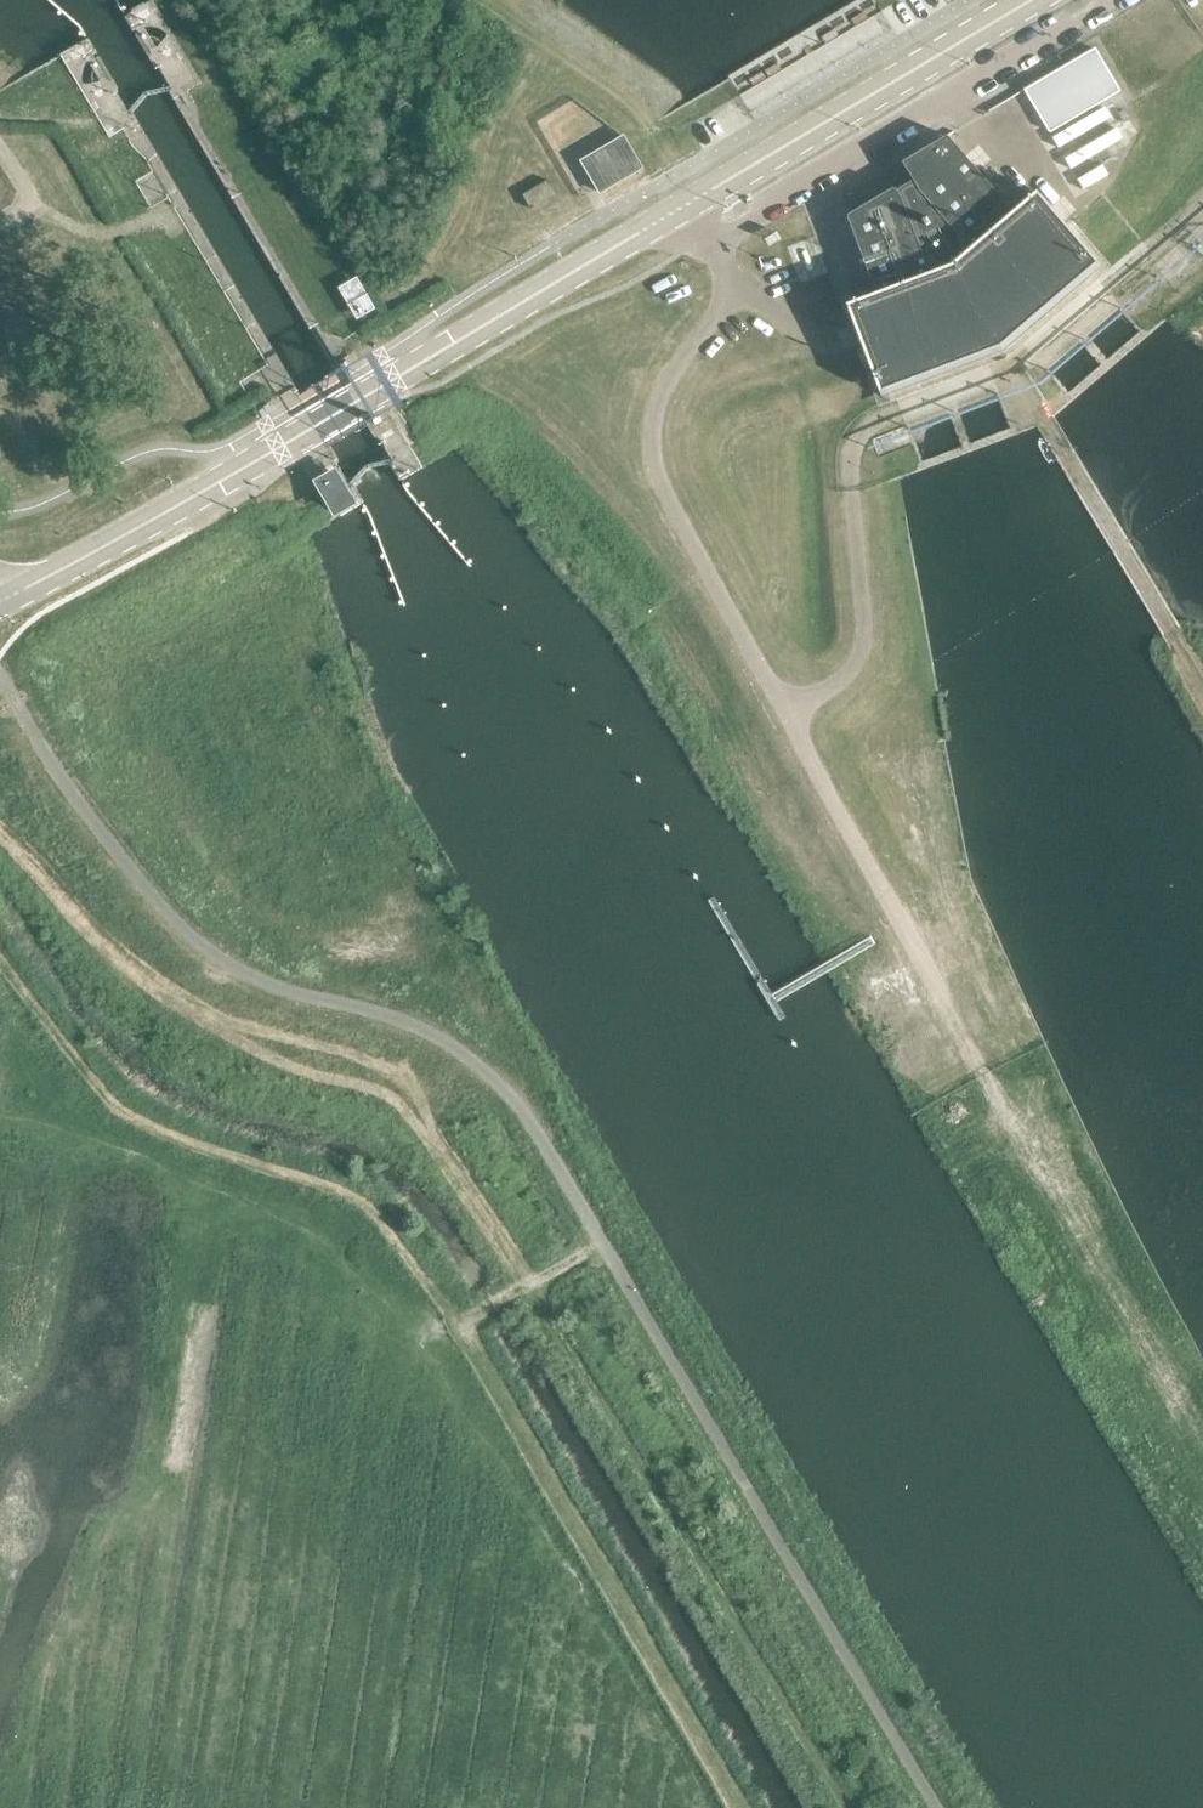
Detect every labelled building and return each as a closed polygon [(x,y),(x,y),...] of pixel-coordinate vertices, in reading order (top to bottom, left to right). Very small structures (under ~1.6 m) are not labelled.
[(1120,91),(1094,48),(1024,90),(1049,133),(1120,91)] [(641,168),(623,137),(582,161),(600,192),(641,168)] [(556,195),(548,181),(523,195),(531,209),(556,195)] [(357,281),(344,289),(360,315),(373,307),(357,281)] [(335,473),(320,482),(337,511),(352,502),(335,473)]
